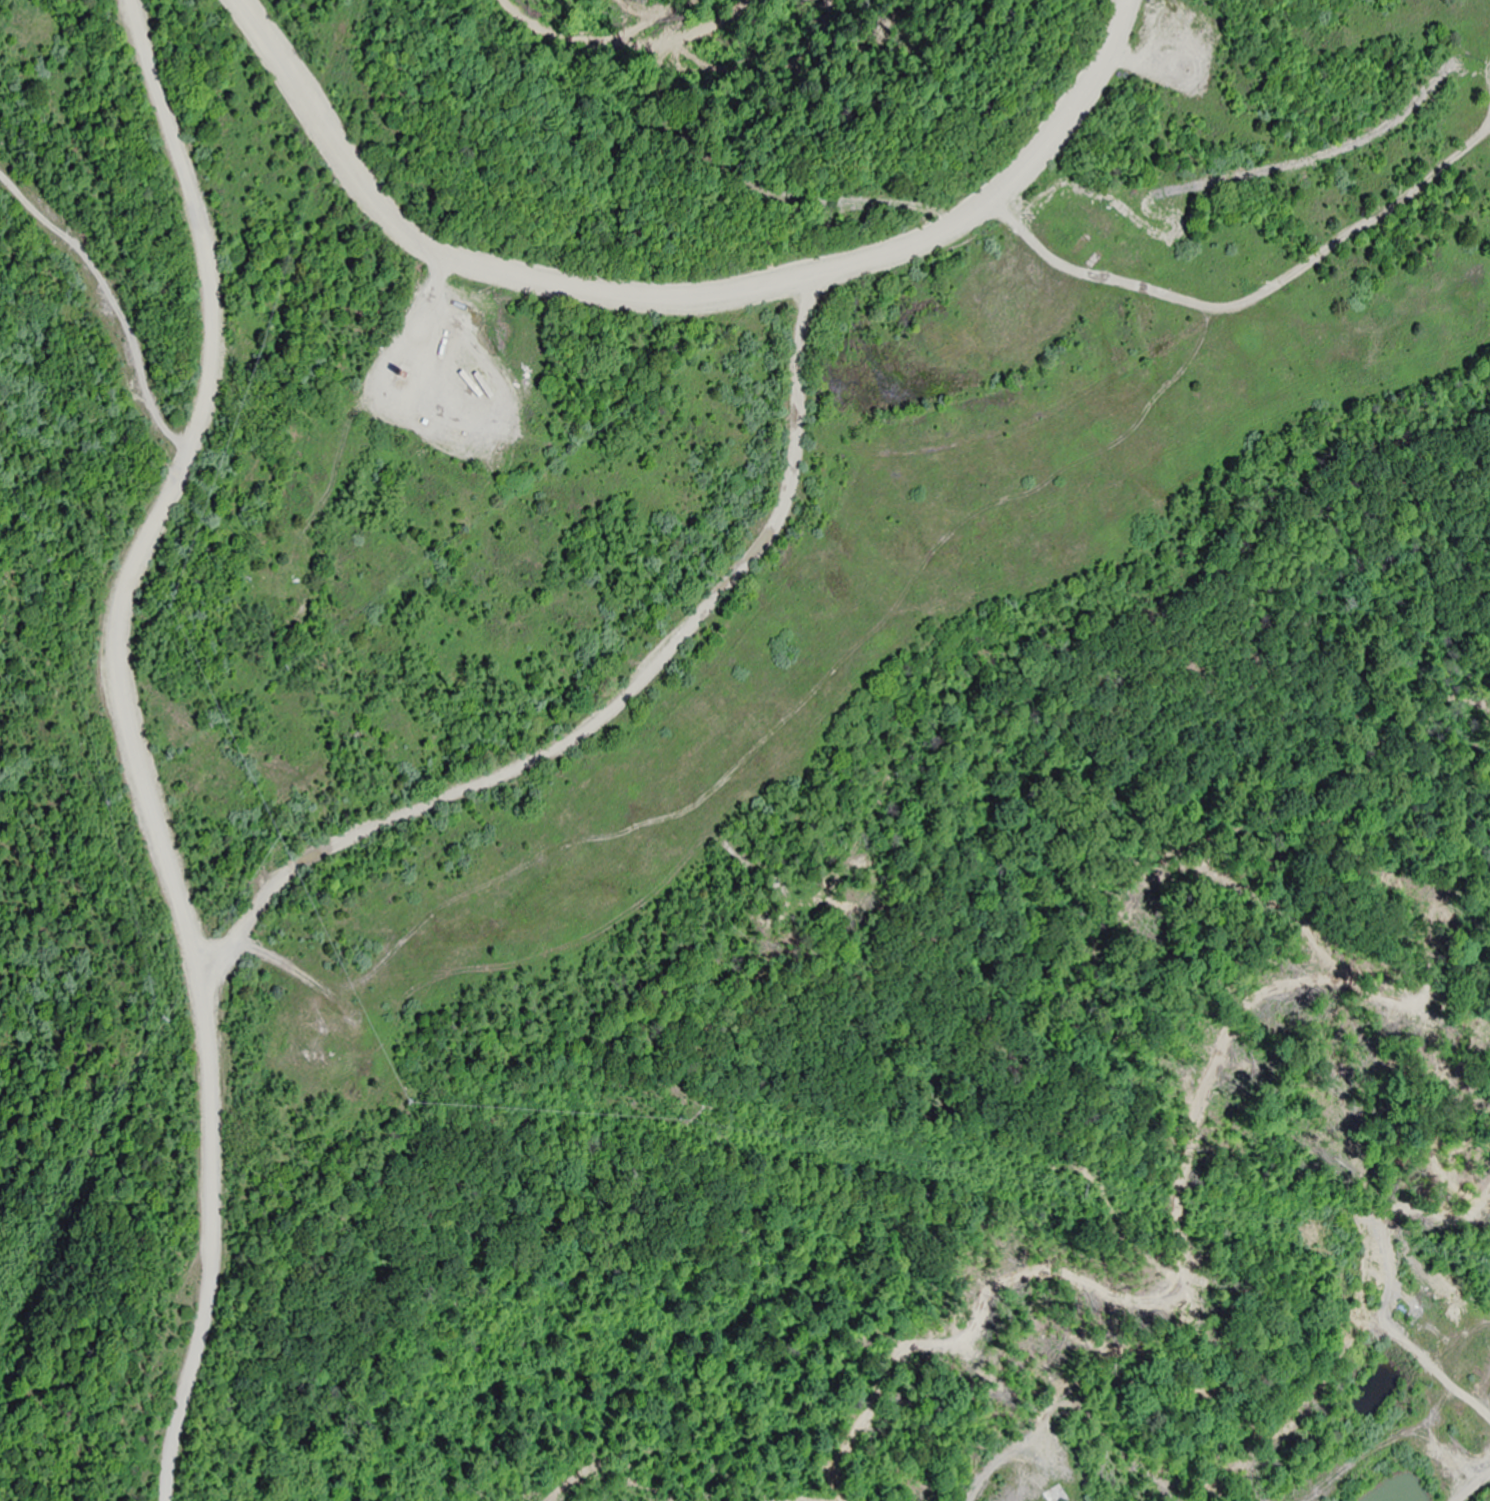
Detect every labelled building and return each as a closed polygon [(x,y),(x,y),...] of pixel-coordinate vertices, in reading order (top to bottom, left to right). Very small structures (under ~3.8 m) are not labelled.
[(1037,1500),(1058,1500),(1059,1500),(1050,1483),(1033,1493),(1037,1500)]
